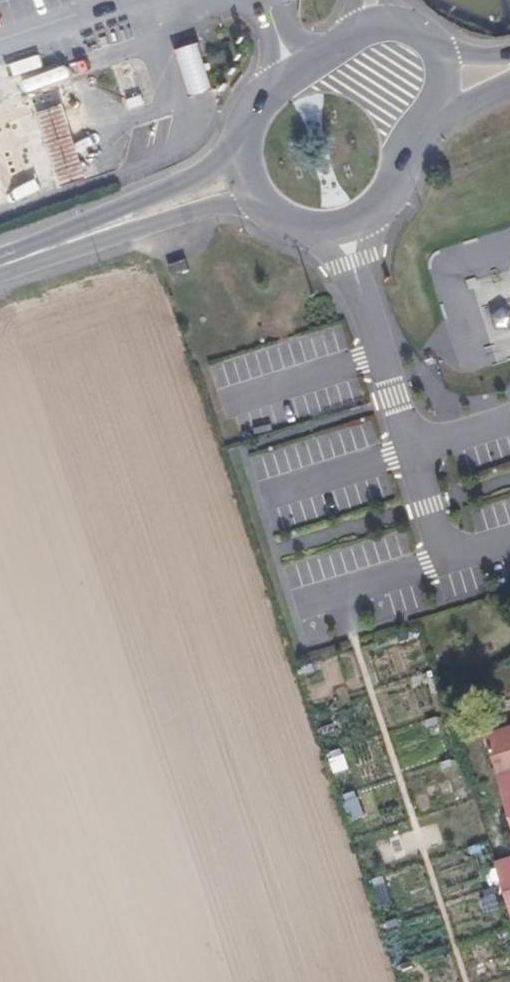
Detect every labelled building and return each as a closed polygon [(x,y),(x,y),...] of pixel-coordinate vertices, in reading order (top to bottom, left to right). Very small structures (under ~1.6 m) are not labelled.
[(68,108),(36,118),(60,193),(92,184),(68,108)] [(478,746),(509,837),(509,734),(478,746)] [(493,875),(509,927),(509,869),(493,875)]
